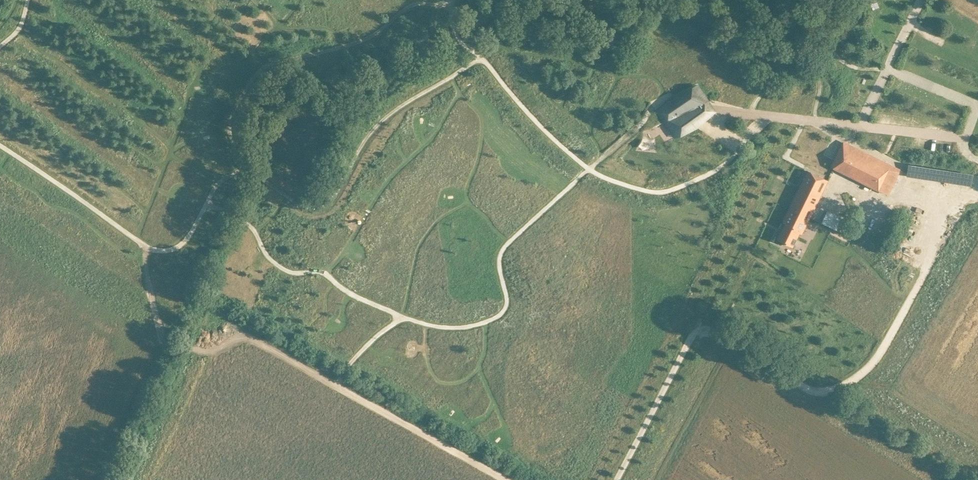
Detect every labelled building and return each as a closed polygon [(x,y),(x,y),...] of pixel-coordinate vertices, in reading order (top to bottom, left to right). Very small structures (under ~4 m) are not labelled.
[(698,128),(717,111),(708,99),(698,84),(673,95),(655,111),(675,138),(698,128)] [(845,143),(833,168),(877,190),(890,165),(845,143)] [(961,175),(961,167),(905,163),(904,171),(961,175)] [(778,240),(787,244),(792,247),(799,232),(802,234),(828,181),(808,171),(783,222),(786,224),(778,240)]
